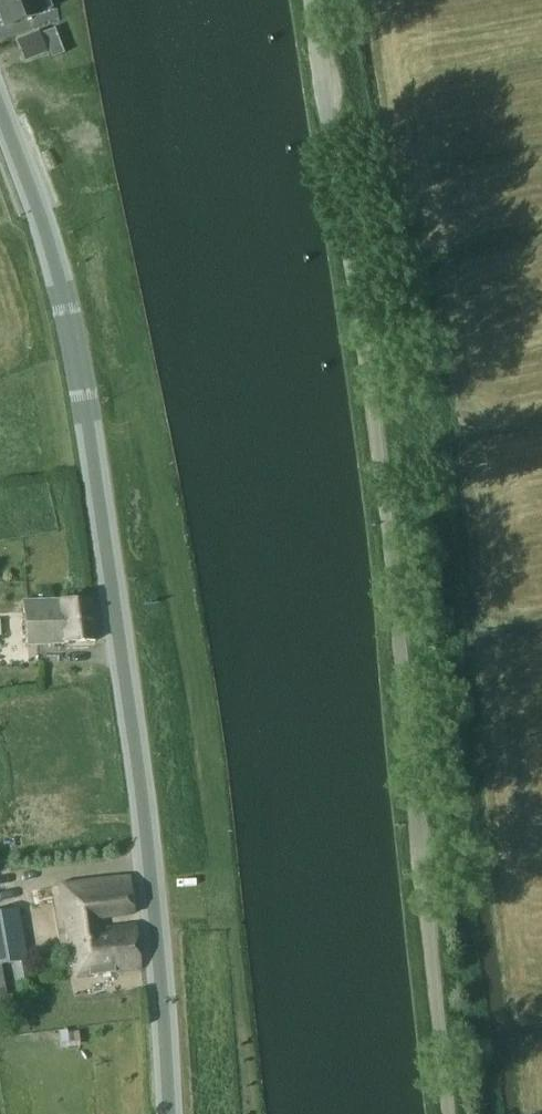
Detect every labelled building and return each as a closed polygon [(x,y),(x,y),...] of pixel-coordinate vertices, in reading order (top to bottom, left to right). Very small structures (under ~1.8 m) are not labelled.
[(5,28),(43,14),(42,12),(50,9),(47,0),(0,0),(0,14),(5,28)] [(63,54),(54,30),(42,35),(51,58),(63,54)] [(39,34),(17,42),(24,60),(45,52),(39,34)] [(42,154),(48,172),(55,170),(49,152),(42,154)] [(91,601),(89,601),(58,601),(23,602),(27,647),(64,644),(96,642),(91,601)] [(67,934),(99,930),(97,921),(135,916),(130,876),(111,879),(111,878),(59,884),(59,885),(57,885),(67,934)] [(0,913),(0,967),(28,963),(20,910),(0,913)] [(135,925),(99,930),(67,934),(75,980),(141,972),(135,925)] [(27,963),(13,965),(17,988),(31,986),(27,963)] [(78,1032),(58,1034),(60,1046),(80,1046),(78,1032)]
